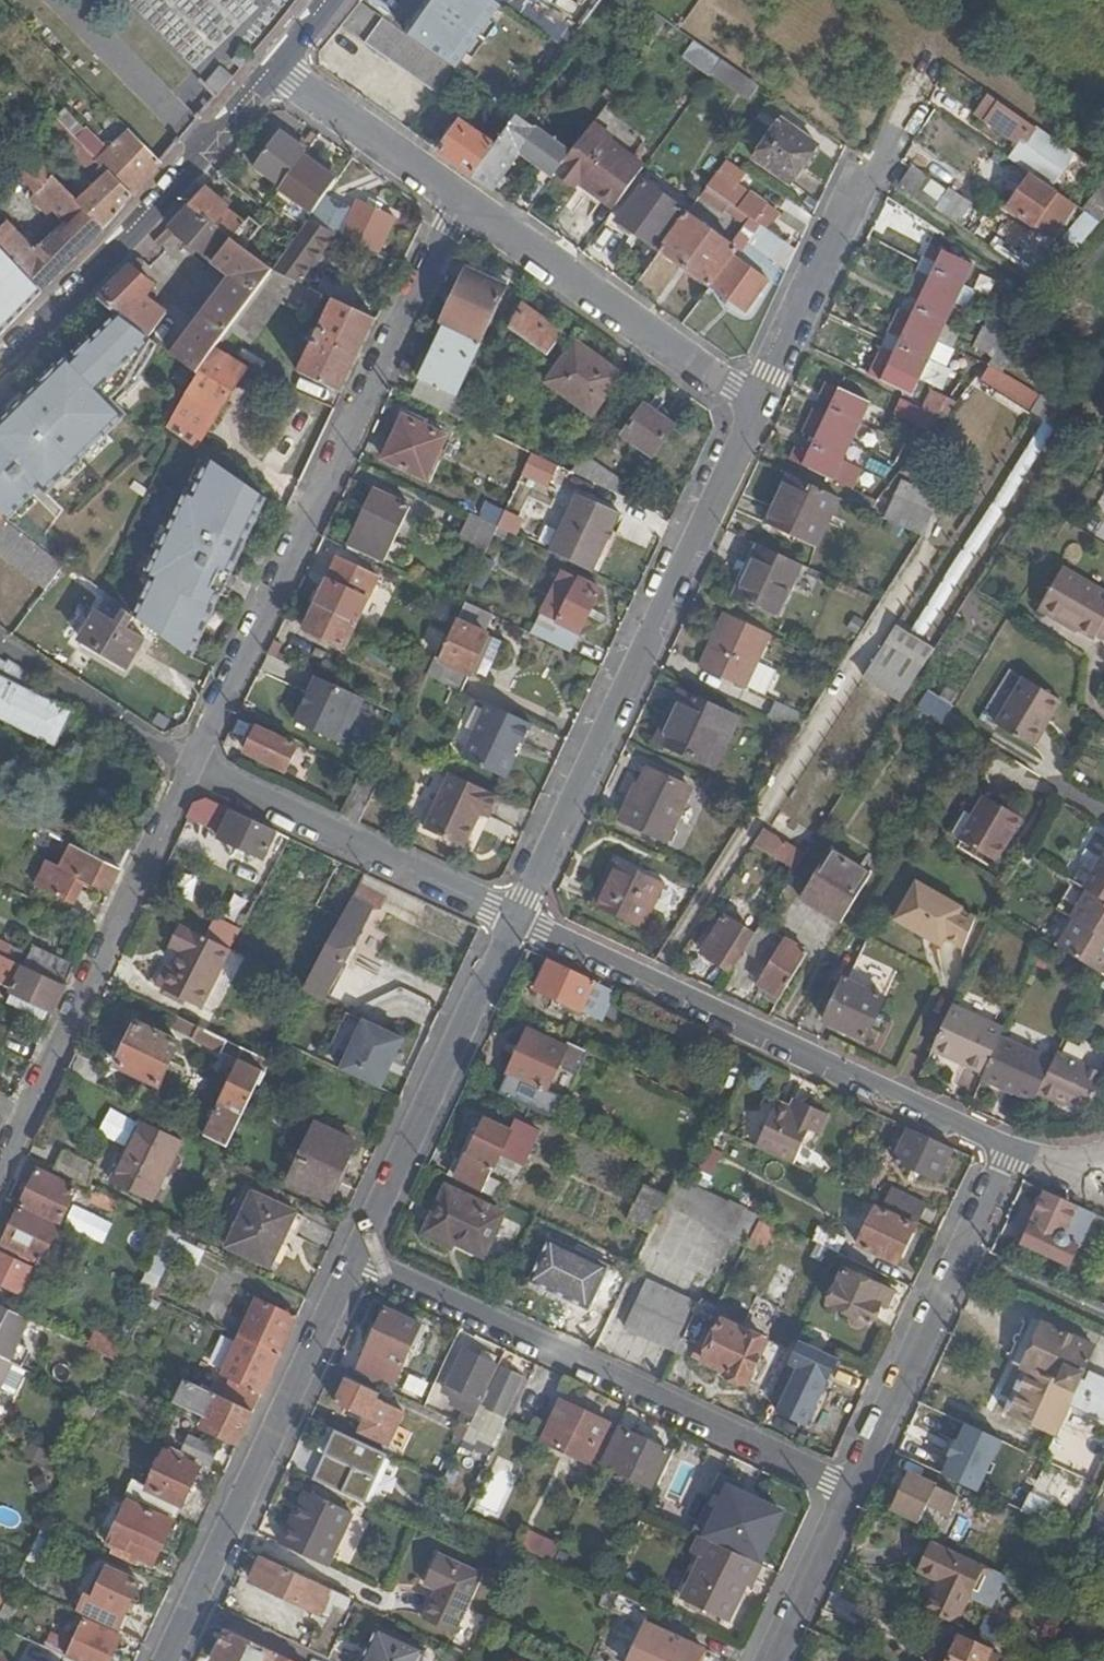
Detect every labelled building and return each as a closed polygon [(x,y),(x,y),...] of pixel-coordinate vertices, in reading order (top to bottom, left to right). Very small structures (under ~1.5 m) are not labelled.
[(243,21),(228,0),(174,0),(167,5),(177,19),(188,33),(178,40),(191,58),(243,21)] [(405,33),(452,67),(500,3),(495,0),(428,0),(405,33)] [(667,20),(658,14),(638,0),(616,0),(645,20),(642,26),(656,36),(667,20)] [(439,94),(455,69),(452,67),(405,33),(383,18),(364,42),(439,94)] [(695,40),(683,55),(711,75),(713,72),(723,59),(695,40)] [(240,68),(252,55),(243,48),(232,61),(240,68)] [(760,85),(723,59),(713,72),(751,98),(760,85)] [(222,67),(207,84),(218,95),(234,77),(222,67)] [(1022,146),(1035,127),(991,96),(977,115),(1017,142),(1022,146)] [(496,97),(488,108),(511,125),(517,117),(519,114),(496,97)] [(57,119),(72,135),(79,127),(65,111),(57,119)] [(496,145),(475,176),(494,190),(520,152),(535,129),(517,117),(511,125),(496,145)] [(122,211),(133,198),(77,140),(72,135),(57,119),(48,128),(100,182),(81,203),(107,229),(122,211)] [(817,144),(783,120),(756,159),(789,183),(817,144)] [(463,122),(442,152),(475,176),(496,145),(463,122)] [(582,183),(615,208),(644,168),(621,152),(624,147),(593,124),(570,155),(561,167),(582,183)] [(273,187),(296,155),(300,149),(271,127),(243,167),(273,187)] [(1050,187),(1073,154),(1035,127),(1022,146),(1017,142),(1007,157),(1033,175),(1050,187)] [(150,178),(162,163),(134,130),(110,151),(88,129),(77,140),(133,198),(150,178)] [(535,129),(520,152),(554,176),(556,174),(561,167),(570,155),(535,129)] [(107,229),(81,203),(27,146),(0,173),(0,213),(29,185),(70,228),(53,246),(48,242),(38,252),(10,223),(0,233),(0,245),(47,295),(76,262),(107,229)] [(296,155),(273,187),(271,191),(305,214),(329,176),(296,155)] [(708,187),(753,220),(764,204),(735,183),(744,171),(727,159),(708,187)] [(948,189),(912,164),(900,183),(936,208),(947,190),(948,189)] [(561,167),(556,174),(577,190),(582,183),(561,167)] [(1053,238),(1076,205),(1050,187),(1033,175),(1010,208),(1053,238)] [(656,247),(683,210),(647,183),(620,221),(656,247)] [(247,220),(205,187),(190,203),(233,237),(249,250),(268,223),(255,209),(254,212),(247,220)] [(1086,212),(1101,222),(1103,218),(1103,187),(1086,212)] [(970,206),(947,190),(936,208),(959,224),(970,206)] [(785,211),(807,227),(813,216),(786,199),(781,207),(785,211)] [(354,214),(325,200),(315,214),(310,221),(336,233),(342,236),(354,214)] [(382,205),(372,200),(369,206),(379,211),(382,205)] [(342,236),(378,253),(394,218),(379,211),(369,206),(360,201),(354,214),(342,236)] [(170,224),(175,230),(213,261),(233,237),(190,203),(170,224)] [(780,219),(804,235),(807,227),(785,211),(780,219)] [(688,214),(661,251),(709,286),(736,249),(688,214)] [(741,254),(748,245),(785,274),(796,251),(753,220),(737,242),(740,244),(736,249),(741,254)] [(310,221),(305,227),(274,270),(302,283),(336,233),(310,221)] [(169,225),(156,238),(162,243),(175,230),(169,225)] [(200,374),(215,351),(257,294),(274,270),(249,250),(233,237),(213,261),(231,275),(175,356),(200,374)] [(47,295),(0,245),(0,341),(9,331),(36,305),(47,295)] [(930,245),(925,254),(937,260),(929,276),(917,271),(906,295),(918,301),(912,314),(899,309),(888,332),(901,338),(893,352),(882,347),(875,359),(920,380),(930,359),(938,342),(955,304),(964,285),(974,265),(930,245)] [(141,255),(131,264),(138,269),(146,260),(141,255)] [(765,281),(736,260),(716,288),(745,309),(765,281)] [(480,343),(514,271),(501,262),(493,279),(468,269),(441,323),(480,343)] [(131,264),(101,297),(122,315),(129,321),(151,338),(169,313),(146,296),(150,289),(154,291),(158,285),(138,269),(131,264)] [(325,294),(310,287),(302,283),(274,270),(257,294),(292,320),(303,305),(316,311),(325,294)] [(334,299),(358,310),(364,296),(316,274),(310,287),(325,294),(334,299)] [(976,290),(964,285),(955,304),(967,310),(976,290)] [(1023,302),(1028,291),(1016,285),(1011,296),(1023,302)] [(994,349),(999,351),(1010,330),(1005,327),(1009,318),(1014,320),(1023,302),(1011,296),(1008,294),(1004,303),(999,302),(976,347),(991,354),(994,349)] [(342,394),(377,319),(358,310),(334,299),(299,372),(342,394)] [(550,354),(564,334),(524,306),(514,327),(550,354)] [(98,338),(76,358),(126,396),(145,378),(142,376),(161,345),(151,338),(129,321),(122,315),(98,338)] [(448,412),(480,343),(441,323),(415,377),(423,381),(416,396),(448,412)] [(591,415),(622,374),(577,342),(547,383),(591,415)] [(938,342),(930,359),(947,367),(955,350),(938,342)] [(197,449),(248,367),(215,351),(200,374),(166,427),(197,449)] [(10,523),(41,488),(47,494),(127,416),(117,405),(126,396),(76,358),(74,361),(71,357),(0,426),(0,516),(10,523)] [(975,379),(1023,410),(1034,393),(986,362),(975,379)] [(795,448),(789,460),(834,481),(853,440),(860,425),(870,404),(825,382),(819,394),(833,401),(826,416),(813,409),(802,432),(816,438),(808,454),(795,448)] [(944,420),(957,403),(931,390),(921,408),(900,398),(893,415),(930,432),(938,416),(944,420)] [(1078,420),(1042,396),(1030,414),(1067,438),(1078,420)] [(674,426),(647,405),(626,436),(652,456),(674,426)] [(445,437),(404,417),(385,459),(426,478),(445,437)] [(860,425),(853,440),(865,446),(872,431),(860,425)] [(816,438),(802,432),(795,448),(808,454),(816,438)] [(629,487),(583,455),(571,471),(625,496),(629,487)] [(561,472),(532,456),(523,475),(551,489),(561,472)] [(192,660),(267,499),(212,460),(196,496),(190,493),(150,579),(156,582),(138,619),(154,631),(177,648),(192,660)] [(816,547),(840,498),(789,473),(766,523),(816,547)] [(902,482),(884,519),(921,536),(939,496),(902,482)] [(408,507),(378,492),(358,532),(389,547),(408,507)] [(549,551),(593,572),(620,515),(576,494),(549,551)] [(488,501),(479,518),(498,527),(506,512),(506,511),(488,501)] [(498,527),(509,532),(515,517),(506,512),(498,527)] [(485,554),(495,535),(498,527),(479,518),(471,514),(459,540),(485,554)] [(47,589),(65,564),(10,523),(0,516),(0,555),(47,589)] [(505,540),(509,532),(498,527),(495,535),(505,540)] [(776,618),(801,564),(758,544),(734,600),(776,618)] [(484,558),(472,584),(484,590),(496,564),(484,558)] [(339,559),(317,605),(357,623),(377,577),(339,559)] [(1078,629),(1095,639),(1098,634),(1103,638),(1103,593),(1063,568),(1041,607),(1078,629)] [(530,633),(571,652),(600,588),(562,569),(530,633)] [(908,626),(919,634),(950,593),(940,585),(908,626)] [(466,602),(459,618),(487,631),(494,615),(466,602)] [(89,651),(40,603),(20,624),(68,671),(89,651)] [(357,623),(317,605),(307,628),(346,646),(357,623)] [(1076,633),(1078,629),(1041,607),(1038,611),(1076,633)] [(135,617),(125,609),(117,621),(99,611),(82,640),(127,668),(138,649),(144,638),(129,628),(135,617)] [(700,667),(729,680),(744,687),(769,632),(726,612),(700,667)] [(459,618),(432,679),(460,693),(469,674),(477,655),(487,635),(488,631),(487,631),(459,618)] [(902,702),(933,651),(895,629),(865,678),(902,702)] [(166,666),(177,648),(154,631),(149,641),(144,638),(138,649),(166,666)] [(493,663),(502,641),(487,635),(477,655),(484,658),(493,663)] [(476,677),(484,658),(477,655),(469,674),(476,677)] [(63,696),(11,661),(8,664),(0,659),(0,719),(56,747),(73,711),(59,704),(63,696)] [(364,699),(318,677),(296,723),(343,745),(364,699)] [(1058,705),(1022,682),(994,728),(1031,750),(1058,705)] [(655,742),(710,766),(733,717),(677,691),(655,742)] [(922,693),(915,708),(937,719),(945,704),(922,693)] [(799,731),(808,717),(775,702),(768,716),(799,731)] [(522,747),(532,726),(490,707),(463,763),(504,783),(515,759),(511,758),(517,745),(522,747)] [(300,747),(260,727),(247,752),(288,772),(300,747)] [(645,767),(620,822),(667,843),(691,789),(645,767)] [(488,818),(497,799),(451,777),(426,831),(464,850),(481,815),(488,818)] [(1020,817),(981,796),(957,838),(995,860),(1020,817)] [(194,805),(189,816),(222,831),(219,839),(264,859),(277,833),(208,800),(194,805)] [(790,869),(801,851),(760,826),(749,844),(790,869)] [(85,851),(121,870),(131,850),(96,833),(85,851)] [(88,882),(110,894),(121,870),(85,851),(73,845),(61,867),(49,861),(35,885),(72,904),(83,884),(84,880),(88,882)] [(1089,852),(1071,883),(1082,889),(1101,859),(1089,852)] [(833,853),(804,900),(840,923),(870,876),(833,853)] [(1101,859),(1082,889),(1087,892),(1103,903),(1103,853),(1101,859)] [(662,882),(616,860),(595,907),(641,928),(662,882)] [(412,921),(422,901),(366,874),(355,894),(375,903),(412,921)] [(983,920),(919,880),(898,915),(944,943),(948,938),(966,948),(983,920)] [(1098,973),(1103,964),(1103,903),(1087,892),(1070,920),(1074,922),(1058,949),(1095,972),(1098,973)] [(375,903),(355,894),(353,899),(372,909),(375,903)] [(353,899),(329,943),(305,988),(324,999),(372,909),(353,899)] [(1053,946),(1058,949),(1074,922),(1070,920),(1067,918),(1053,946)] [(702,955),(732,973),(755,937),(725,919),(702,955)] [(187,928),(181,926),(169,949),(175,952),(187,928)] [(244,957),(230,950),(187,928),(175,952),(181,955),(174,968),(168,966),(158,986),(163,989),(184,999),(215,1015),(244,957)] [(0,955),(16,962),(21,951),(0,941),(0,955)] [(765,999),(776,1005),(808,954),(786,941),(759,988),(768,994),(765,999)] [(25,967),(66,987),(75,968),(35,949),(31,955),(25,967)] [(16,962),(25,967),(31,955),(21,951),(16,962)] [(54,1012),(66,987),(25,967),(16,962),(0,955),(0,982),(15,989),(14,993),(49,1010),(54,1012)] [(581,1009),(594,981),(550,960),(537,988),(581,1009)] [(581,1009),(603,1019),(616,991),(594,981),(581,1009)] [(885,999),(846,981),(825,1023),(864,1043),(885,999)] [(181,1005),(184,999),(163,989),(160,995),(181,1005)] [(14,993),(9,1003),(45,1020),(49,1010),(14,993)] [(952,1006),(932,1048),(986,1071),(1001,1037),(1004,1031),(952,1006)] [(327,1057),(346,1066),(369,1020),(350,1010),(327,1057)] [(271,1062),(177,1016),(171,1029),(217,1051),(222,1053),(220,1059),(217,1066),(234,1074),(206,1136),(227,1145),(258,1083),(260,1084),(271,1062)] [(160,1087),(181,1042),(138,1022),(116,1066),(160,1087)] [(3,1047),(12,1030),(0,1024),(0,1046),(3,1047)] [(409,1044),(367,1025),(345,1074),(387,1092),(409,1044)] [(530,1030),(499,1094),(551,1118),(560,1097),(548,1091),(560,1064),(579,1072),(588,1052),(570,1043),(567,1047),(530,1030)] [(986,1071),(982,1078),(1034,1101),(1038,1094),(1053,1062),(1001,1037),(986,1071)] [(1053,1062),(1038,1094),(1057,1103),(1059,1099),(1067,1102),(1085,1111),(1101,1074),(1057,1053),(1053,1062)] [(76,1054),(68,1071),(96,1084),(103,1068),(76,1054)] [(136,1104),(149,1110),(157,1094),(144,1087),(136,1104)] [(777,1107),(757,1148),(794,1165),(809,1130),(820,1135),(829,1116),(802,1104),(796,1116),(777,1107)] [(152,1202),(183,1141),(140,1119),(109,1180),(152,1202)] [(475,1129),(452,1177),(484,1192),(502,1155),(523,1164),(539,1129),(517,1119),(511,1130),(490,1120),(479,1127),(475,1129)] [(329,1199),(355,1144),(317,1126),(291,1181),(329,1199)] [(458,1158),(455,1156),(446,1174),(452,1177),(475,1129),(479,1127),(478,1126),(470,1127),(471,1131),(458,1158)] [(954,1149),(908,1127),(892,1161),(938,1181),(954,1149)] [(709,1148),(692,1184),(706,1191),(723,1155),(709,1148)] [(64,1153),(55,1170),(89,1187),(94,1167),(64,1153)] [(39,1171),(22,1207),(60,1225),(77,1189),(39,1171)] [(735,1234),(747,1210),(706,1191),(692,1184),(677,1177),(667,1197),(665,1202),(735,1234)] [(91,1187),(86,1199),(113,1212),(119,1201),(91,1187)] [(665,1202),(667,1197),(645,1187),(630,1220),(651,1231),(665,1202)] [(429,1232),(451,1243),(454,1238),(484,1252),(501,1214),(449,1190),(429,1232)] [(880,1206),(917,1224),(924,1207),(889,1190),(880,1206)] [(1079,1207),(1047,1192),(1023,1244),(1070,1265),(1079,1248),(1068,1243),(1068,1242),(1069,1241),(1069,1240),(1068,1239),(1068,1238),(1067,1236),(1066,1235),(1065,1235),(1079,1207)] [(229,1246),(271,1265),(294,1216),(294,1214),(253,1195),(229,1246)] [(60,1225),(22,1207),(3,1245),(41,1264),(60,1225)] [(897,1264),(914,1227),(875,1209),(858,1245),(897,1264)] [(747,1210),(735,1234),(749,1241),(761,1216),(747,1210)] [(294,1216),(271,1265),(283,1270),(305,1220),(294,1216)] [(815,1242),(839,1253),(845,1240),(821,1229),(815,1242)] [(454,1238),(451,1243),(481,1258),(484,1252),(454,1238)] [(588,1308),(608,1266),(550,1239),(530,1280),(588,1308)] [(197,1266),(204,1251),(181,1240),(174,1255),(197,1266)] [(3,1245),(0,1250),(39,1269),(41,1264),(3,1245)] [(0,1250),(0,1251),(0,1284),(35,1301),(49,1274),(39,1269),(0,1250)] [(145,1282),(159,1288),(172,1259),(158,1253),(145,1282)] [(885,1309),(892,1292),(845,1270),(828,1306),(852,1317),(851,1321),(852,1324),(856,1327),(861,1326),(864,1321),(870,1324),(878,1306),(885,1309)] [(625,1327),(677,1351),(697,1309),(699,1305),(647,1281),(625,1327)] [(280,1356),(298,1318),(256,1299),(238,1337),(280,1356)] [(9,1310),(0,1305),(0,1329),(9,1310)] [(386,1308),(355,1374),(391,1391),(421,1324),(386,1308)] [(697,1309),(677,1351),(694,1359),(696,1357),(718,1368),(726,1371),(726,1374),(748,1385),(769,1343),(725,1323),(718,1336),(708,1331),(715,1317),(697,1309)] [(1034,1319),(1014,1364),(1023,1368),(1004,1411),(1056,1434),(1065,1414),(1070,1403),(1103,1418),(1103,1380),(1088,1373),(1085,1379),(1081,1377),(1095,1345),(1034,1319)] [(254,1412),(280,1356),(238,1337),(232,1334),(214,1371),(227,1377),(218,1395),(254,1412)] [(92,1350),(121,1363),(126,1352),(128,1350),(98,1336),(92,1350)] [(13,1363),(21,1367),(28,1351),(0,1338),(0,1357),(13,1363)] [(806,1424),(836,1360),(800,1343),(793,1358),(807,1364),(804,1369),(800,1368),(779,1411),(806,1424)] [(477,1406),(497,1364),(463,1349),(446,1386),(461,1393),(459,1397),(477,1406)] [(13,1363),(0,1357),(0,1390),(3,1382),(13,1363)] [(21,1367),(13,1363),(3,1382),(18,1389),(28,1370),(21,1367)] [(1023,1368),(1014,1364),(995,1407),(1004,1411),(1023,1368)] [(516,1407),(521,1396),(515,1392),(523,1378),(503,1368),(484,1407),(491,1410),(504,1417),(511,1404),(516,1407)] [(718,1368),(715,1375),(723,1379),(726,1374),(726,1371),(718,1368)] [(102,1398),(108,1384),(94,1378),(88,1392),(102,1398)] [(387,1445),(403,1411),(376,1398),(378,1393),(347,1379),(336,1403),(366,1417),(359,1433),(387,1445)] [(239,1444),(254,1412),(218,1395),(189,1381),(179,1401),(210,1416),(205,1427),(239,1444)] [(92,1421),(97,1408),(83,1401),(77,1414),(92,1421)] [(600,1462),(615,1432),(608,1429),(610,1424),(562,1401),(542,1442),(572,1457),(573,1454),(599,1466),(600,1462)] [(484,1407),(481,1405),(470,1427),(469,1429),(464,1440),(461,1445),(470,1449),(473,1448),(491,1410),(484,1407)] [(1004,1439),(965,1421),(941,1474),(979,1492),(1004,1439)] [(464,1440),(469,1429),(459,1424),(453,1435),(464,1440)] [(165,1428),(159,1441),(177,1449),(193,1457),(211,1465),(217,1452),(165,1428)] [(389,1454),(338,1431),(315,1478),(367,1502),(389,1454)] [(626,1436),(615,1431),(615,1432),(600,1462),(652,1486),(669,1452),(628,1433),(626,1436)] [(191,1461),(193,1457),(177,1449),(175,1454),(165,1450),(147,1487),(134,1481),(127,1495),(177,1519),(202,1467),(191,1461)] [(937,1473),(913,1462),(906,1477),(910,1479),(930,1488),(937,1473)] [(930,1488),(910,1479),(894,1512),(920,1523),(928,1507),(949,1517),(957,1501),(930,1488)] [(785,1510),(726,1485),(703,1540),(762,1565),(785,1510)] [(301,1521),(313,1495),(306,1492),(294,1518),(301,1521)] [(1026,1492),(1020,1509),(1042,1517),(1049,1501),(1026,1492)] [(294,1518),(281,1544),(327,1566),(352,1513),(313,1495),(301,1521),(294,1518)] [(153,1566),(175,1522),(129,1500),(108,1544),(153,1566)] [(525,1536),(520,1546),(553,1562),(558,1551),(525,1536)] [(753,1582),(762,1565),(703,1540),(699,1554),(706,1558),(685,1600),(726,1621),(743,1585),(747,1579),(753,1582)] [(939,1583),(926,1612),(956,1626),(984,1567),(934,1544),(920,1574),(939,1583)] [(36,1562),(42,1550),(33,1545),(27,1558),(36,1562)] [(455,1632),(482,1575),(440,1555),(426,1585),(437,1590),(424,1618),(455,1632)] [(352,1599),(262,1557),(251,1580),(321,1613),(327,1600),(348,1610),(352,1599)] [(104,1566),(89,1596),(96,1599),(111,1569),(104,1566)] [(4,1569),(0,1577),(0,1609),(2,1610),(5,1602),(15,1582),(18,1576),(4,1569)] [(81,1613),(119,1631),(142,1585),(111,1569),(96,1599),(89,1596),(81,1613)] [(750,1589),(753,1582),(747,1579),(743,1585),(750,1589)] [(648,1623),(654,1609),(609,1589),(601,1606),(646,1626),(648,1623)] [(16,1607),(5,1602),(2,1610),(0,1613),(0,1626),(5,1629),(16,1607)] [(121,1638),(85,1620),(67,1658),(69,1659),(74,1660),(110,1660),(121,1638)] [(705,1649),(666,1631),(648,1623),(646,1626),(630,1660),(700,1660),(705,1649)] [(426,1646),(380,1626),(364,1660),(419,1660),(426,1646)] [(227,1630),(213,1660),(293,1660),(227,1630)] [(998,1657),(959,1638),(948,1660),(996,1660),(998,1657)]
